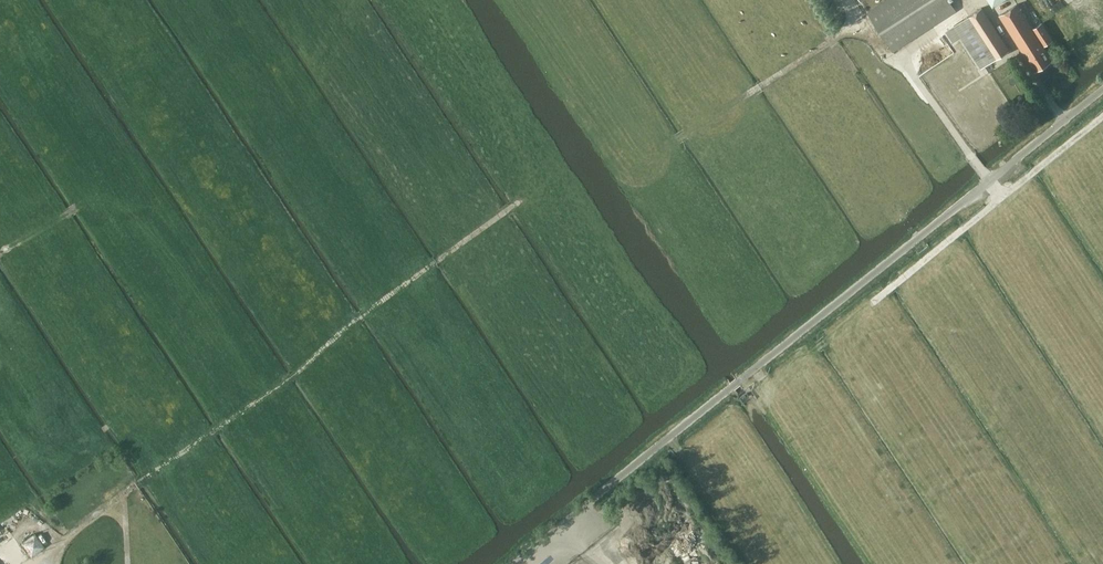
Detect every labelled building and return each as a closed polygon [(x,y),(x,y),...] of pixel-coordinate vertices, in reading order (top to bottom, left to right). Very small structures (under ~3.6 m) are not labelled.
[(893,51),(955,10),(948,0),(886,0),(867,12),(893,51)] [(1052,40),(1042,23),(1032,29),(1016,4),(999,16),(1035,71),(1051,60),(1042,46),(1052,40)] [(981,68),(1008,50),(981,8),(953,25),(954,27),(947,31),(953,42),(961,37),(981,68)] [(37,531),(23,540),(32,554),(46,545),(37,531)]
